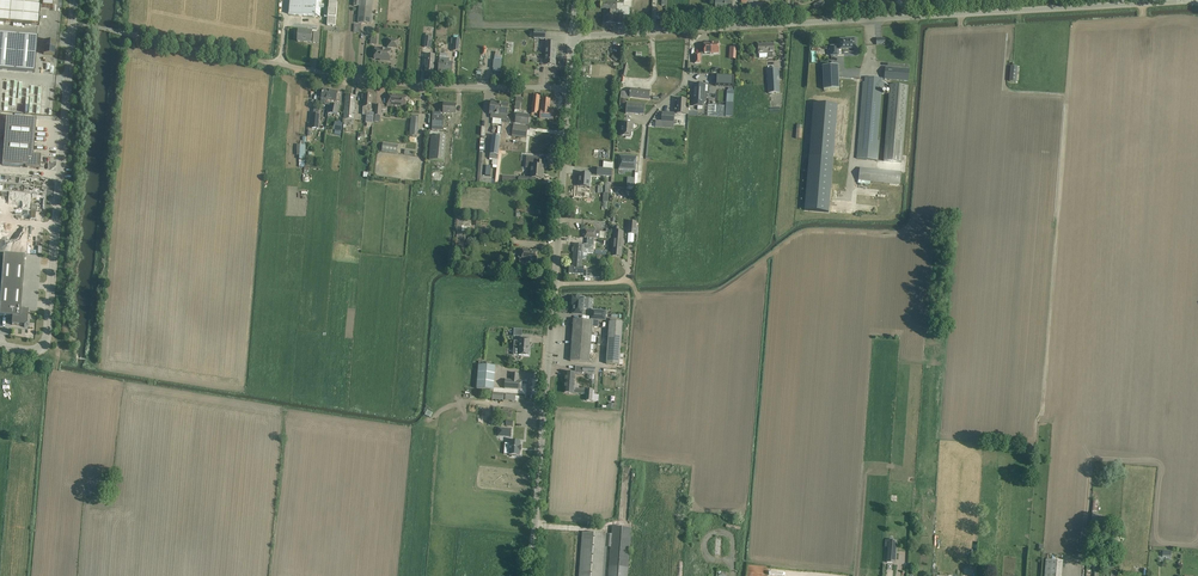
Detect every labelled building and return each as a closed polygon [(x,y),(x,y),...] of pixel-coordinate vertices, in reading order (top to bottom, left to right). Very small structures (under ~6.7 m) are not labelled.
[(39,25),(40,7),(52,8),(53,2),(52,1),(52,0),(0,0),(0,22),(39,25)] [(289,14),(320,17),(322,0),(290,0),(289,14)] [(359,6),(358,23),(371,24),(373,0),(360,0),(359,6)] [(715,8),(725,7),(725,8),(730,8),(730,6),(732,6),(732,0),(730,0),(715,0),(715,8)] [(325,9),(324,17),(328,17),(327,25),(335,26),(337,2),(329,1),(329,9),(325,9)] [(615,11),(606,11),(606,23),(614,23),(614,22),(617,23),(622,24),(623,15),(614,14),(615,11)] [(534,30),(534,38),(546,39),(546,31),(534,30)] [(312,32),(298,31),(297,41),(312,43),(312,42),(313,43),(318,43),(319,33),(314,32),(314,33),(312,32)] [(38,37),(0,34),(0,70),(35,72),(38,37)] [(460,39),(452,39),(451,44),(454,45),(453,51),(459,52),(460,39)] [(399,41),(389,40),(388,50),(375,48),(374,59),(383,59),(383,61),(390,61),(391,47),(398,48),(399,41)] [(855,50),(854,40),(853,40),(840,41),(840,42),(840,46),(840,47),(837,47),(838,50),(842,50),(844,50),(844,52),(854,52),(854,50),(855,50)] [(719,53),(718,42),(714,42),(714,43),(704,44),(705,53),(715,52),(715,54),(719,53)] [(557,43),(546,43),(545,60),(542,60),(542,65),(556,66),(557,43)] [(774,50),(774,44),(758,45),(759,54),(767,53),(768,59),(773,59),(772,53),(774,53),(774,50)] [(495,53),(495,71),(502,71),(503,53),(495,53)] [(425,65),(426,65),(426,71),(433,72),(435,55),(426,54),(425,65)] [(450,59),(439,58),(438,71),(452,73),(453,62),(449,62),(450,59)] [(839,89),(838,65),(823,66),(824,90),(839,89)] [(886,67),(885,79),(908,81),(909,69),(886,67)] [(779,69),(767,70),(768,93),(769,93),(770,93),(780,93),(779,69)] [(715,86),(733,87),(734,76),(716,75),(715,86)] [(878,160),(880,141),(878,141),(882,90),(884,90),(884,84),(882,83),(883,79),(881,79),(865,78),(865,83),(863,83),(856,159),(852,209),(874,210),(878,160)] [(693,106),(703,106),(703,103),(704,103),(706,102),(706,95),(705,93),(703,93),(704,85),(694,84),(693,106)] [(901,162),(908,86),(906,86),(890,85),(883,161),(879,211),(897,212),(901,162)] [(331,105),(331,104),(339,105),(340,102),(336,101),(338,92),(323,89),(322,98),(326,99),(325,104),(330,105),(329,113),(338,115),(339,107),(331,105)] [(650,91),(631,89),(630,93),(621,92),(620,98),(630,99),(630,97),(649,99),(650,91)] [(362,94),(362,99),(364,100),(363,107),(363,111),(363,115),(366,115),(366,123),(367,124),(367,127),(373,127),(373,124),(374,113),(372,113),(372,110),(371,109),(371,107),(372,101),(372,95),(362,94)] [(407,96),(388,94),(387,104),(406,106),(407,96)] [(346,101),(344,119),(354,120),(355,102),(356,96),(346,95),(346,101)] [(814,95),(805,202),(828,204),(837,97),(814,95)] [(549,112),(550,100),(542,99),(541,111),(540,118),(553,119),(554,112),(549,112)] [(678,100),(677,114),(683,114),(685,114),(687,114),(688,115),(689,109),(687,109),(685,109),(685,106),(686,100),(678,100)] [(507,119),(508,104),(491,102),(490,113),(492,113),(491,118),(502,120),(501,121),(502,122),(509,123),(510,122),(510,121),(510,120),(509,119),(507,119)] [(726,102),(725,116),(733,117),(733,103),(726,102)] [(439,112),(439,113),(456,114),(456,104),(448,104),(448,103),(444,103),(444,106),(440,106),(439,112)] [(645,105),(627,103),(626,114),(644,115),(645,105)] [(713,114),(713,117),(719,117),(724,117),(724,114),(719,113),(719,106),(716,105),(716,114),(713,114)] [(439,112),(433,112),(432,130),(443,131),(443,130),(442,130),(443,115),(439,115),(439,113),(439,112)] [(515,123),(528,125),(530,115),(518,113),(517,113),(515,123)] [(662,113),(662,122),(661,128),(672,128),(673,123),(674,123),(674,114),(662,113)] [(40,156),(33,155),(36,119),(6,117),(2,165),(39,168),(40,156)] [(419,118),(411,117),(409,136),(417,136),(419,118)] [(633,124),(622,123),(621,136),(626,136),(626,138),(630,138),(630,137),(631,137),(632,129),(633,129),(633,124)] [(526,128),(513,127),(512,136),(527,138),(528,129),(526,128)] [(446,137),(431,136),(429,160),(444,161),(446,137)] [(500,137),(492,137),(490,153),(499,154),(499,152),(499,151),(500,137)] [(398,145),(383,143),(382,151),(397,153),(398,145)] [(297,145),(297,156),(300,156),(299,159),(305,160),(306,146),(303,145),(297,145)] [(501,154),(505,155),(505,152),(499,151),(499,152),(499,154),(495,185),(498,185),(501,154)] [(527,156),(526,168),(531,168),(531,171),(532,172),(531,178),(536,178),(542,179),(542,174),(544,174),(544,171),(545,162),(539,162),(539,157),(527,156)] [(619,170),(636,171),(637,157),(620,156),(619,170)] [(597,175),(612,177),(612,170),(598,168),(597,175)] [(577,186),(576,196),(581,197),(585,197),(589,197),(590,187),(589,187),(590,174),(580,174),(579,186),(577,186)] [(635,178),(627,178),(627,186),(635,186),(635,178)] [(815,228),(824,228),(824,219),(815,220),(815,228)] [(843,220),(843,229),(852,229),(852,221),(843,220)] [(884,230),(884,221),(874,221),(874,230),(884,230)] [(636,222),(629,222),(628,234),(635,234),(636,222)] [(619,228),(615,227),(612,256),(621,257),(623,232),(619,232),(619,228)] [(572,251),(573,252),(574,252),(583,253),(584,253),(593,254),(595,238),(600,239),(600,231),(585,230),(585,238),(587,238),(587,244),(584,244),(584,245),(574,245),(574,247),(573,247),(572,248),(572,251)] [(537,252),(519,250),(518,258),(520,258),(519,267),(511,266),(511,272),(519,273),(519,270),(529,271),(529,264),(528,264),(529,259),(537,259),(537,252)] [(583,253),(574,252),(573,266),(570,266),(569,274),(583,275),(584,267),(581,267),(583,253)] [(12,325),(24,326),(25,328),(24,328),(25,328),(28,325),(27,324),(27,312),(20,311),(25,258),(3,256),(0,296),(0,317),(13,318),(12,325)] [(573,297),(572,307),(573,307),(573,314),(583,315),(583,313),(583,308),(588,309),(589,299),(584,298),(582,298),(582,296),(577,296),(577,297),(573,297)] [(605,320),(606,311),(592,310),(591,319),(605,320)] [(599,321),(574,320),(570,361),(590,363),(592,327),(598,328),(599,321)] [(610,322),(609,322),(606,364),(619,365),(623,323),(616,323),(610,322)] [(530,338),(520,338),(519,355),(529,356),(530,338)] [(496,366),(479,365),(477,388),(493,390),(496,366)] [(518,374),(512,373),(511,380),(505,380),(504,388),(521,390),(522,381),(518,381),(518,374)] [(579,385),(578,384),(574,384),(575,373),(566,373),(564,393),(586,395),(586,401),(598,402),(599,395),(592,394),(593,390),(579,389),(579,385)] [(499,428),(498,436),(511,437),(512,429),(499,428)] [(521,441),(510,441),(509,455),(512,455),(512,457),(517,457),(517,456),(519,456),(520,451),(521,451),(521,446),(520,446),(521,441)] [(612,527),(608,575),(628,575),(631,529),(612,527)] [(582,532),(579,575),(602,575),(605,533),(582,532)] [(895,541),(885,540),(884,547),(887,548),(886,563),(895,563),(896,545),(895,545),(895,541)] [(1046,560),(1044,575),(1061,575),(1063,561),(1046,560)]
